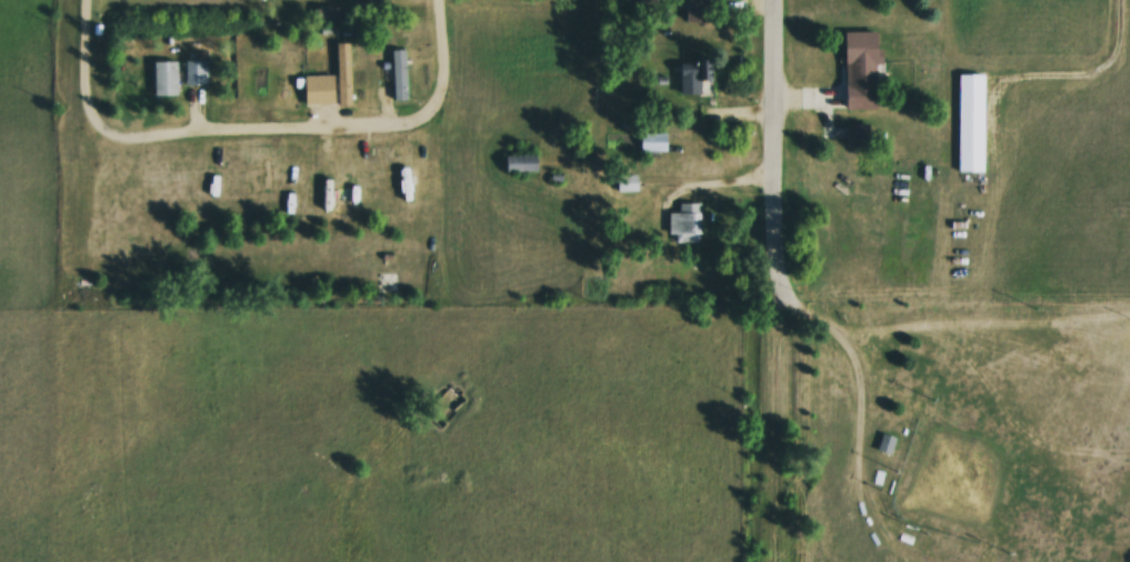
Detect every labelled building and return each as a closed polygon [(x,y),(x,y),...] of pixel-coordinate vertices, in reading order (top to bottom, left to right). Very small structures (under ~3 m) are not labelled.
[(706,23),(706,0),(682,0),(682,23),(706,23)] [(880,104),(847,104),(846,31),(880,31),(880,104)] [(349,44),(335,44),(336,106),(350,105),(349,44)] [(390,100),(405,100),(405,49),(390,49),(390,100)] [(183,87),(205,87),(205,61),(183,61),(183,87)] [(698,95),(698,79),(707,79),(707,61),(677,61),(677,95),(698,95)] [(152,96),(176,96),(176,62),(152,62),(152,96)] [(986,167),(961,168),(960,74),(986,74),(986,167)] [(301,105),(331,105),(331,76),(301,76),(301,105)] [(866,124),(843,124),(843,146),(866,146),(866,124)] [(664,151),(664,133),(638,133),(638,151),(664,151)] [(533,156),(502,156),(502,172),(533,172),(533,156)] [(634,175),(616,175),(616,192),(634,192),(634,175)] [(677,204),(677,213),(667,213),(667,242),(698,243),(699,204),(677,204)] [(888,456),(895,441),(882,435),(875,450),(888,456)]
